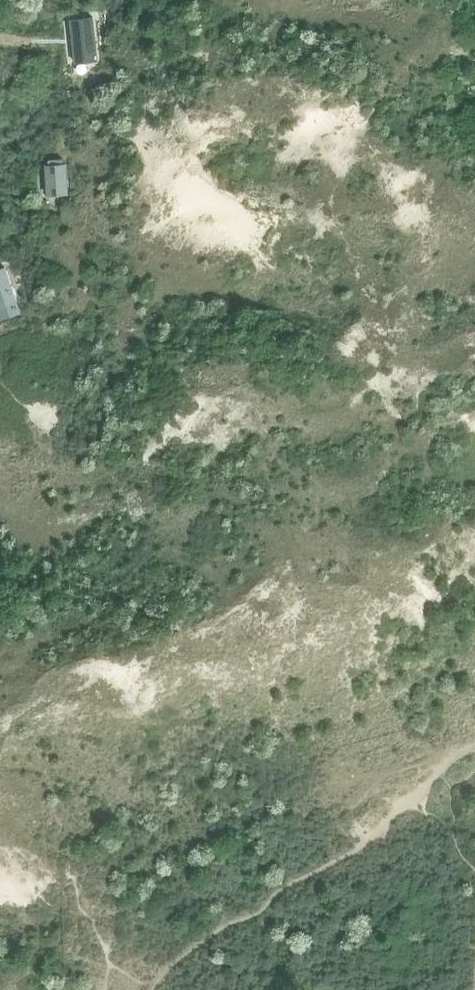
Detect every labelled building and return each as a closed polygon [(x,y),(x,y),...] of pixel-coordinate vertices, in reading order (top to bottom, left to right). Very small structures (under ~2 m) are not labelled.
[(98,56),(94,26),(93,19),(71,21),(76,59),(98,56)] [(46,195),(69,194),(67,163),(44,165),(46,195)] [(20,313),(5,266),(0,268),(0,319),(20,313)]
